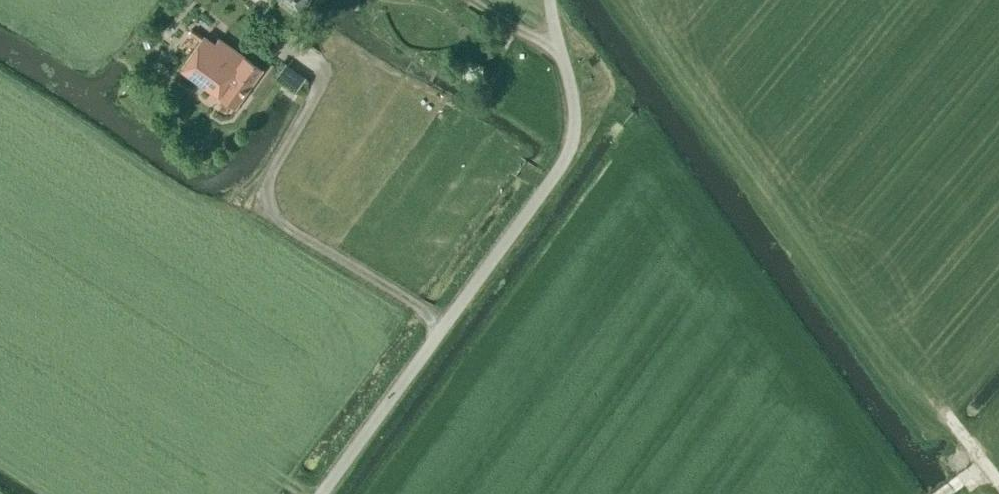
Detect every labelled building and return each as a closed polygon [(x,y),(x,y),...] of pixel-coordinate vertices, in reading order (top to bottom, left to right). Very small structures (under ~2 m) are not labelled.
[(300,13),(309,0),(280,0),(300,13)] [(180,69),(235,108),(261,70),(218,39),(214,45),(203,37),(180,69)]
